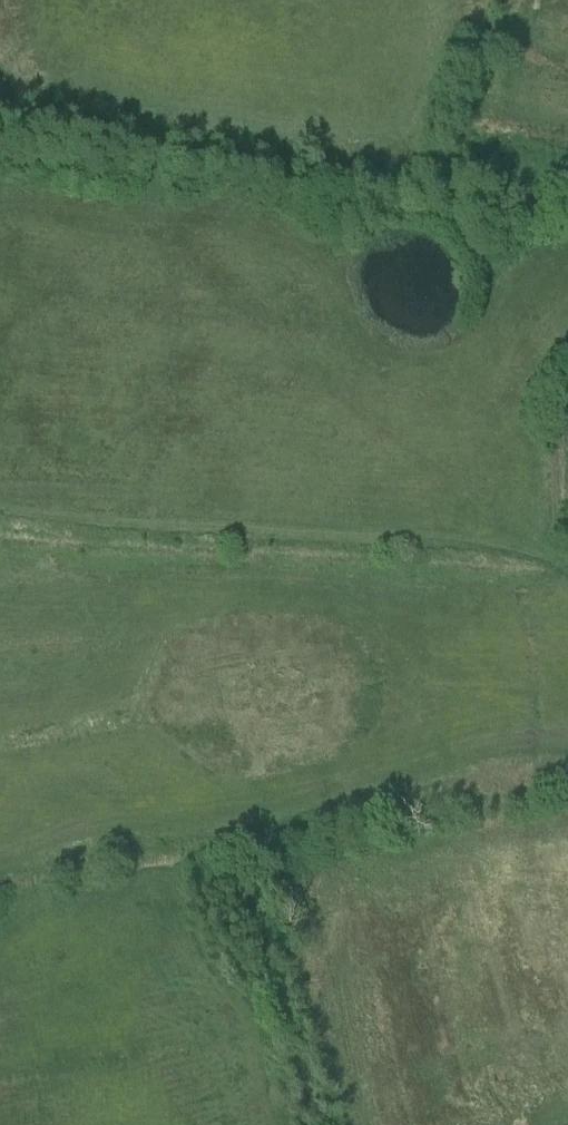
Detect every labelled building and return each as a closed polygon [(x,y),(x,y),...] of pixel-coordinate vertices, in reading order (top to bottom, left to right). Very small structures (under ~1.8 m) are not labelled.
[(459,838),(473,832),(468,819),(454,824),(459,838)]
